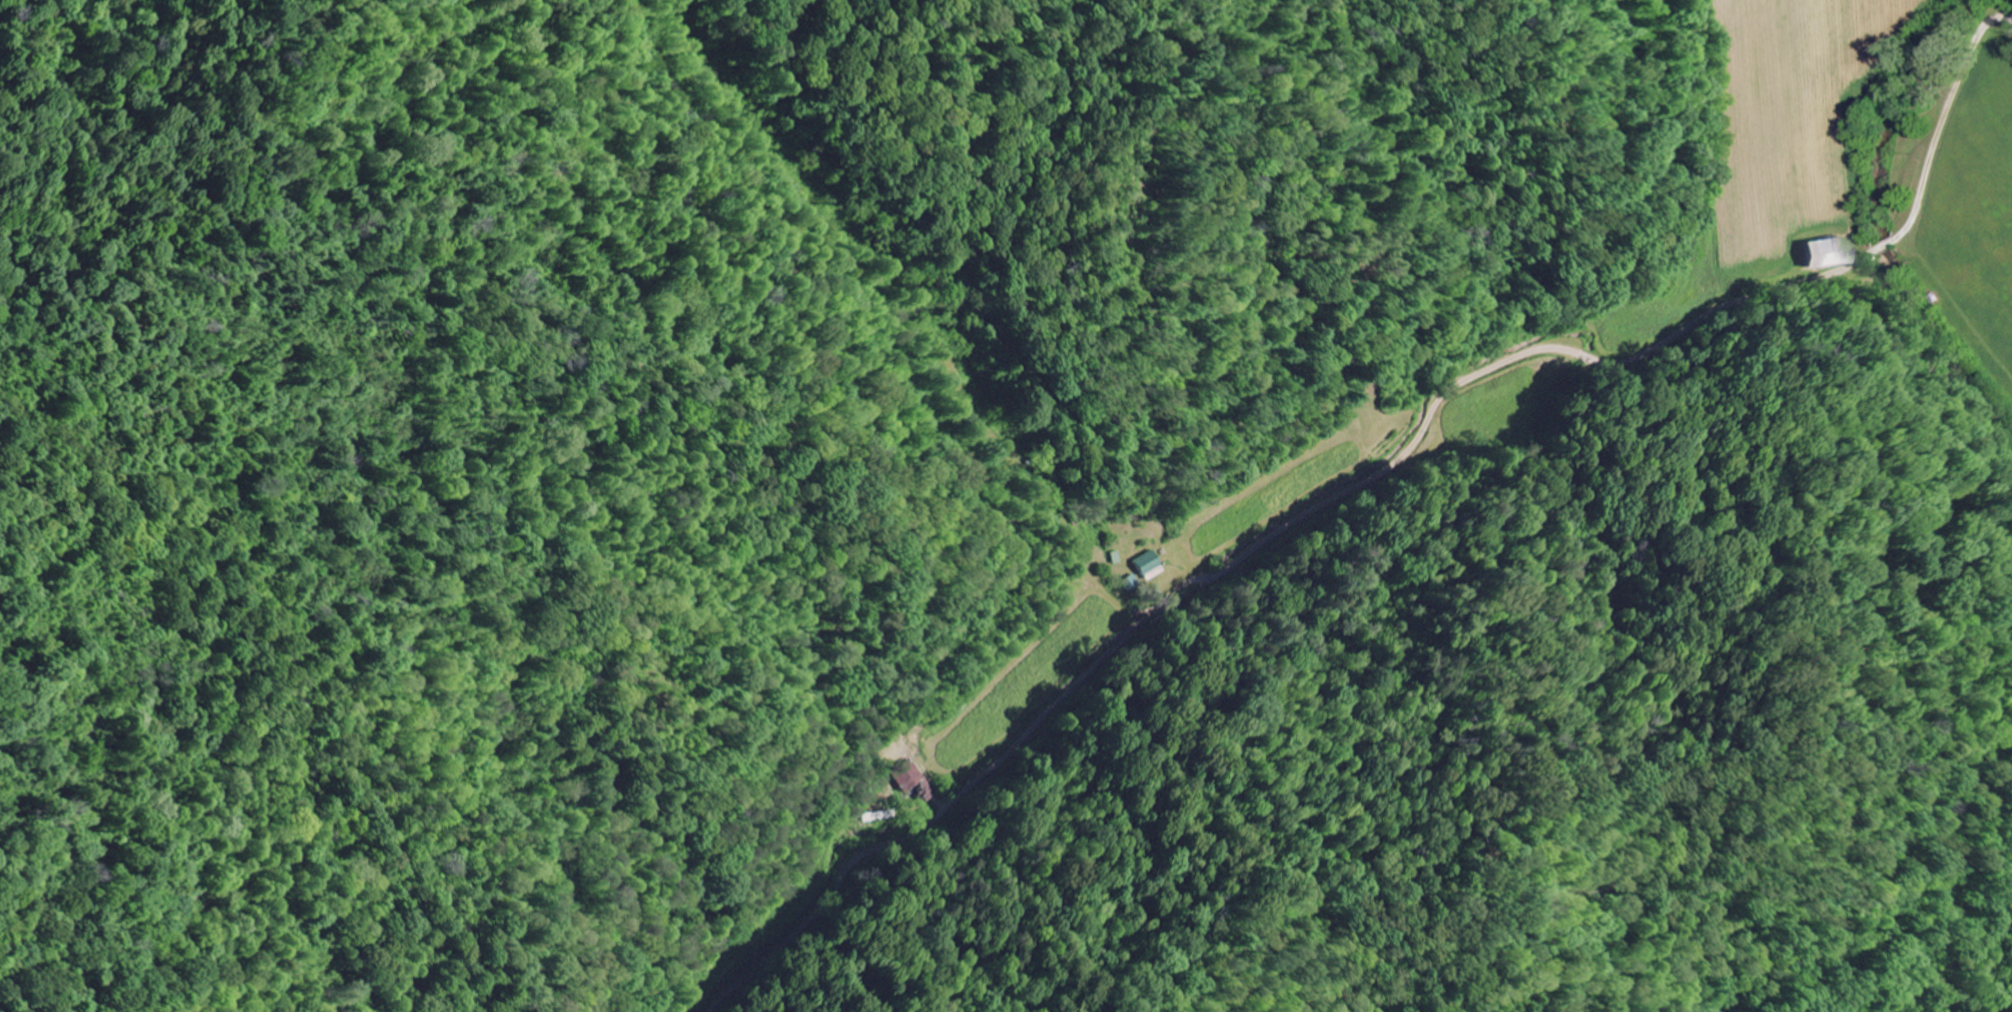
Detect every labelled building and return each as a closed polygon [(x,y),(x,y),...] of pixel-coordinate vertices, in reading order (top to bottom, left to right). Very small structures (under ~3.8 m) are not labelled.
[(921,784),(913,761),(891,769),(900,791),(921,784)]
